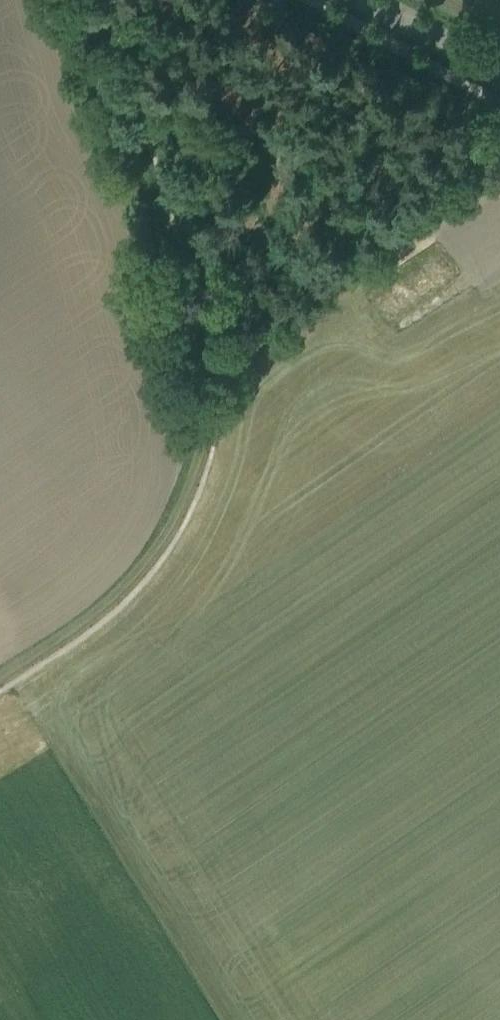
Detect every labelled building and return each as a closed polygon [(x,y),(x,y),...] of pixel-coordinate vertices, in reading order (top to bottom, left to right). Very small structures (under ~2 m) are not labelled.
[(499,152),(499,136),(492,133),(486,146),(499,152)]
